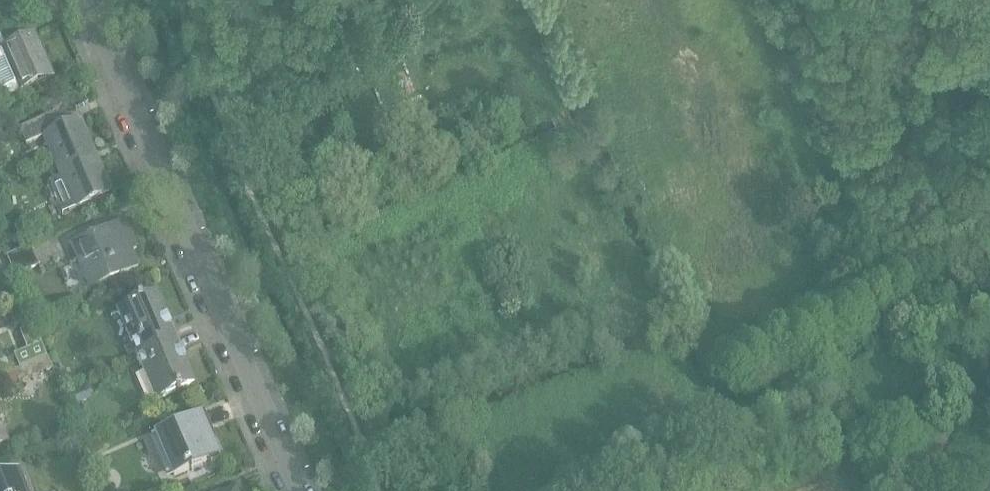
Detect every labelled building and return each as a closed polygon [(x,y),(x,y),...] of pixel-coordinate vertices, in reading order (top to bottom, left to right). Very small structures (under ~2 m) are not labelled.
[(1,48),(0,48),(0,86),(1,89),(10,97),(55,77),(36,33),(1,48)] [(56,131),(51,119),(50,115),(19,128),(26,144),(44,137),(68,193),(60,196),(65,206),(72,202),(75,209),(112,193),(80,121),(56,131)] [(124,222),(71,245),(78,263),(84,260),(96,287),(137,269),(130,252),(136,250),(124,222)] [(40,263),(33,249),(31,244),(8,254),(16,273),(40,263)] [(136,356),(175,339),(156,296),(117,313),(136,356)] [(175,339),(136,356),(155,401),(194,384),(175,339)] [(15,354),(20,367),(48,356),(43,343),(15,354)] [(20,367),(14,369),(19,380),(53,367),(48,356),(20,367)] [(69,383),(64,370),(56,374),(61,387),(69,383)] [(91,398),(84,384),(71,391),(78,404),(91,398)] [(220,459),(203,420),(202,419),(173,431),(172,429),(150,438),(159,458),(164,456),(172,476),(189,469),(190,471),(220,459)] [(9,441),(2,425),(0,426),(0,445),(9,441)] [(74,441),(68,444),(74,460),(81,458),(74,441)] [(19,472),(0,480),(0,490),(26,490),(19,472)]
